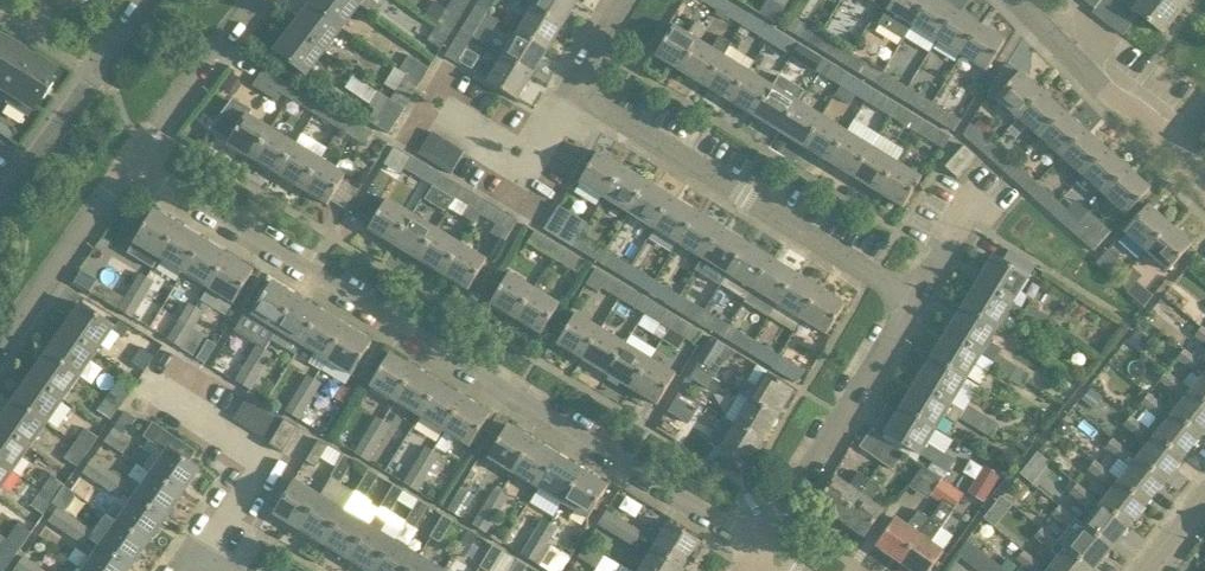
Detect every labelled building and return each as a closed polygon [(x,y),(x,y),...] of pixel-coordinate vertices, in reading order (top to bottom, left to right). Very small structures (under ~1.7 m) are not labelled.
[(309,4),(342,29),(359,6),(352,0),(312,0),(309,4)] [(495,0),(478,0),(475,6),(487,13),(495,0)] [(532,6),(563,25),(578,0),(536,0),(532,6)] [(734,22),(741,10),(726,0),(718,12),(734,22)] [(912,26),(928,0),(893,0),(879,22),(905,38),(912,26)] [(939,0),(928,0),(912,26),(936,40),(955,10),(939,0)] [(1094,9),(1101,0),(1082,0),(1094,9)] [(1117,0),(1102,0),(1092,13),(1101,20),(1117,0)] [(1118,0),(1117,0),(1101,20),(1111,28),(1127,7),(1118,0)] [(1180,10),(1167,0),(1139,0),(1132,9),(1162,32),(1180,10)] [(1180,10),(1187,0),(1167,0),(1180,10)] [(441,17),(456,25),(465,10),(451,1),(441,17)] [(309,4),(292,27),(324,52),(342,29),(309,4)] [(563,25),(532,6),(517,31),(548,50),(563,25)] [(1127,7),(1111,28),(1122,36),(1138,15),(1127,7)] [(936,40),(960,55),(979,25),(955,10),(936,40)] [(472,38),(482,23),(469,15),(460,31),(472,38)] [(758,36),(765,24),(750,15),(743,27),(758,36)] [(656,56),(681,72),(700,42),(708,29),(695,21),(687,34),(675,26),(656,56)] [(811,45),(818,33),(803,23),(795,35),(811,45)] [(979,25),(960,55),(956,63),(967,70),(972,62),(986,71),(1005,41),(979,25)] [(324,52),(292,27),(273,51),(306,75),(324,52)] [(441,50),(450,35),(435,27),(426,41),(441,50)] [(782,51),(789,39),(774,30),(767,42),(782,51)] [(517,31),(502,56),(533,74),(548,50),(517,31)] [(0,34),(0,72),(17,45),(0,34)] [(700,42),(681,72),(706,87),(724,57),(732,44),(719,36),(711,49),(700,42)] [(830,40),(823,52),(838,61),(845,49),(830,40)] [(457,64),(466,48),(454,41),(444,56),(457,64)] [(17,45),(0,72),(0,87),(11,94),(13,95),(36,57),(17,45)] [(799,45),(792,57),(807,66),(815,55),(799,45)] [(405,75),(420,84),(429,68),(408,55),(398,70),(405,75)] [(533,74),(502,56),(487,81),(517,100),(533,74)] [(13,95),(11,94),(7,102),(28,115),(39,97),(43,99),(54,82),(50,80),(57,69),(36,57),(13,95)] [(749,72),(724,57),(706,87),(730,102),(749,72)] [(831,81),(839,69),(823,60),(816,72),(831,81)] [(868,63),(861,75),(876,85),(884,72),(868,63)] [(277,101),(288,83),(263,67),(252,86),(277,101)] [(774,87),(749,72),(730,102),(755,117),(774,87)] [(997,99),(1018,119),(1042,93),(1020,73),(997,99)] [(420,84),(405,75),(390,99),(405,108),(420,84)] [(841,87),(856,97),(864,85),(848,75),(841,87)] [(774,87),(755,117),(779,132),(798,102),(804,91),(780,76),(774,87)] [(892,78),(885,90),(900,100),(908,87),(892,78)] [(311,96),(296,87),(288,100),(304,109),(311,96)] [(873,90),(866,102),(881,112),(888,100),(873,90)] [(368,106),(374,109),(367,120),(389,134),(405,108),(390,99),(378,91),(368,106)] [(1018,119),(1040,138),(1064,112),(1042,93),(1018,119)] [(927,116),(934,104),(919,94),(912,106),(927,116)] [(227,144),(252,160),(270,129),(246,115),(248,111),(233,102),(213,128),(230,139),(227,144)] [(313,115),(329,124),(336,112),(321,102),(313,115)] [(823,117),(798,102),(779,132),(804,147),(823,117)] [(905,127),(913,115),(897,105),(890,117),(905,127)] [(945,111),(938,123),(953,132),(961,120),(945,111)] [(1085,131),(1064,112),(1040,138),(1062,157),(1085,131)] [(847,132),(823,117),(804,147),(828,162),(847,132)] [(361,127),(346,118),(339,130),(354,139),(361,127)] [(828,162),(853,177),(879,135),(854,120),(847,132),(828,162)] [(922,120),(914,132),(930,141),(937,130),(922,120)] [(16,132),(2,122),(0,125),(0,133),(10,140),(16,132)] [(270,129),(252,160),(277,175),(295,145),(270,129)] [(1062,157),(1082,176),(1083,176),(1107,150),(1085,131),(1062,157)] [(418,154),(429,160),(442,138),(432,132),(418,154)] [(994,145),(981,133),(971,144),(985,156),(994,145)] [(301,135),(295,145),(277,175),(302,190),(320,160),(327,150),(301,135)] [(903,150),(879,135),(853,177),(877,192),(896,162),(903,150)] [(440,167),(453,145),(442,138),(429,160),(440,167)] [(453,145),(440,167),(450,174),(464,151),(453,145)] [(956,178),(975,156),(963,146),(944,167),(956,178)] [(1128,170),(1107,150),(1083,176),(1082,176),(1075,183),(1085,192),(1092,184),(1105,196),(1128,170)] [(579,181),(603,197),(622,167),(598,151),(579,181)] [(1003,153),(994,163),(1007,175),(1016,165),(1003,153)] [(404,169),(420,178),(427,166),(412,157),(404,169)] [(320,160),(302,190),(328,205),(346,175),(320,160)] [(896,162),(877,192),(903,208),(921,178),(896,162)] [(647,182),(622,167),(603,197),(628,212),(647,182)] [(1150,189),(1128,170),(1105,196),(1127,215),(1150,189)] [(452,182),(437,172),(430,185),(445,194),(452,182)] [(1029,195),(1038,184),(1025,172),(1015,182),(1029,195)] [(653,228),(672,198),(647,182),(628,212),(653,228)] [(454,199),(470,209),(477,196),(462,187),(454,199)] [(1046,191),(1037,202),(1050,214),(1060,203),(1046,191)] [(696,213),(672,198),(653,228),(677,243),(696,213)] [(394,245),(412,214),(387,199),(368,229),(394,245)] [(497,226),(505,213),(489,204),(482,216),(497,226)] [(1146,252),(1169,225),(1147,206),(1123,232),(1146,252)] [(1072,233),(1081,222),(1068,210),(1058,221),(1072,233)] [(152,269),(158,260),(157,260),(178,226),(153,211),(127,253),(152,269)] [(677,243),(702,258),(721,228),(696,213),(677,243)] [(394,245),(418,260),(436,229),(412,214),(394,245)] [(549,233),(564,242),(572,230),(556,221),(549,233)] [(1191,245),(1169,225),(1146,252),(1168,272),(1191,245)] [(157,260),(182,275),(203,241),(178,226),(157,260)] [(746,244),(721,228),(702,258),(695,269),(707,277),(714,266),(727,274),(746,244)] [(443,275),(461,244),(436,229),(418,260),(443,275)] [(1093,252),(1102,241),(1089,229),(1079,240),(1093,252)] [(527,243),(542,252),(550,240),(534,231),(527,243)] [(573,247),(588,257),(596,245),(580,235),(573,247)] [(182,275),(207,290),(228,256),(203,241),(182,275)] [(486,260),(461,244),(443,275),(468,290),(486,260)] [(770,259),(746,244),(727,274),(751,289),(770,259)] [(575,255),(559,246),(552,258),(567,268),(575,255)] [(1106,272),(1119,257),(1109,247),(1095,262),(1106,272)] [(598,263),(614,272),(621,260),(606,251),(598,263)] [(1035,269),(1009,253),(1002,263),(994,258),(978,284),(1012,306),(1013,305),(1032,274),(1035,269)] [(228,256),(207,290),(200,302),(225,317),(253,271),(228,256)] [(775,304),(794,274),(770,259),(751,289),(775,304)] [(623,278),(638,287),(646,275),(630,265),(623,278)] [(588,281),(603,290),(611,278),(595,268),(588,281)] [(1129,292),(1142,277),(1132,268),(1118,283),(1129,292)] [(134,299),(141,304),(154,282),(139,273),(128,291),(136,296),(134,299)] [(490,303),(515,319),(534,288),(509,273),(490,303)] [(819,289),(794,274),(775,304),(800,319),(819,289)] [(647,292),(662,301),(670,289),(654,280),(647,292)] [(90,293),(109,305),(116,293),(97,281),(90,293)] [(276,331),(296,298),(271,282),(251,315),(276,331)] [(978,284),(962,309),(997,331),(1012,306),(978,284)] [(534,288),(515,319),(541,334),(559,304),(534,288)] [(635,309),(643,297),(627,288),(620,300),(635,309)] [(819,289),(800,319),(825,335),(844,305),(819,289)] [(132,318),(141,304),(134,299),(136,296),(128,291),(124,297),(124,298),(118,310),(132,318)] [(671,307),(686,316),(694,304),(679,295),(671,307)] [(321,313),(296,298),(276,331),(270,340),(295,355),(301,346),(321,313)] [(189,303),(177,321),(185,326),(183,329),(190,334),(203,312),(189,303)] [(644,315),(660,324),(667,312),(652,303),(644,315)] [(81,304),(64,328),(97,351),(114,327),(81,304)] [(1028,306),(1025,312),(1020,319),(1036,329),(1044,315),(1028,306)] [(962,309),(947,334),(994,362),(998,355),(1002,349),(990,342),(997,331),(962,309)] [(720,319),(704,310),(697,322),(712,331),(720,319)] [(346,328),(321,313),(301,346),(314,354),(309,362),(320,369),(325,361),(346,328)] [(557,344),(582,360),(601,330),(576,314),(557,344)] [(1044,315),(1036,329),(1052,338),(1060,325),(1044,315)] [(684,339),(692,327),(677,318),(669,330),(684,339)] [(185,326),(177,321),(166,339),(182,349),(190,334),(183,329),(185,326)] [(721,337),(737,346),(744,334),(729,325),(721,337)] [(1202,327),(1194,336),(1204,345),(1204,329),(1202,327)] [(64,328),(48,352),(80,375),(97,351),(64,328)] [(371,343),(346,328),(325,361),(351,376),(371,343)] [(607,375),(625,345),(601,330),(582,360),(607,375)] [(1014,365),(998,355),(994,362),(947,334),(931,359),(966,381),(976,365),(987,372),(989,369),(1005,378),(1014,365)] [(697,364),(694,368),(713,379),(721,367),(714,363),(725,346),(711,337),(697,360),(697,364)] [(746,352),(762,361),(769,349),(754,340),(746,352)] [(257,345),(247,362),(254,367),(252,370),(259,375),(272,354),(257,345)] [(650,360),(625,345),(607,375),(631,390),(650,360)] [(144,372),(155,357),(141,347),(130,362),(144,372)] [(1204,403),(1204,366),(1184,349),(1176,359),(1200,377),(1190,390),(1204,403)] [(48,352),(31,376),(64,399),(80,375),(48,352)] [(394,402),(414,369),(389,354),(369,387),(394,402)] [(794,364),(779,355),(771,367),(786,376),(794,364)] [(931,359),(916,384),(951,406),(952,404),(966,381),(931,359)] [(650,360),(631,390),(657,406),(675,376),(650,360)] [(254,367),(247,362),(235,381),(250,390),(259,375),(252,370),(254,367)] [(1029,375),(1014,365),(1005,378),(1021,388),(1029,375)] [(707,389),(713,379),(694,368),(689,378),(707,389)] [(439,384),(414,369),(394,402),(419,417),(439,384)] [(1190,390),(1166,371),(1158,381),(1182,400),(1172,413),(1200,435),(1204,429),(1204,403),(1190,390)] [(307,375),(296,393),(303,397),(301,400),(308,405),(321,384),(307,375)] [(745,381),(738,393),(777,417),(792,392),(764,375),(756,388),(745,381)] [(31,376),(14,400),(47,423),(64,399),(31,376)] [(107,395),(121,405),(131,390),(118,380),(107,395)] [(444,433),(464,399),(439,384),(419,417),(444,433)] [(916,384),(901,409),(935,431),(944,416),(951,406),(916,384)] [(303,397),(296,393),(285,411),(299,420),(308,405),(301,400),(303,397)] [(762,441),(777,417),(738,393),(723,418),(734,425),(762,441)] [(1200,435),(1172,413),(1148,393),(1140,404),(1165,422),(1154,436),(1182,458),(1200,435)] [(121,405),(107,395),(97,411),(110,420),(121,405)] [(245,426),(258,404),(247,397),(233,419),(245,426)] [(489,415),(464,399),(444,433),(469,448),(489,415)] [(0,420),(0,426),(30,447),(47,423),(14,400),(0,420)] [(675,400),(668,412),(686,423),(693,411),(675,400)] [(256,433),(269,411),(258,404),(245,426),(256,433)] [(959,419),(975,428),(983,415),(966,405),(963,411),(952,404),(951,406),(944,416),(956,423),(959,419)] [(927,469),(942,479),(944,480),(956,460),(928,442),(935,431),(901,409),(885,435),(919,456),(920,455),(931,462),(927,469)] [(269,411),(256,433),(266,439),(279,417),(269,411)] [(999,425),(983,415),(975,428),(991,438),(999,425)] [(1136,458),(1164,480),(1182,458),(1154,436),(1131,416),(1123,426),(1139,439),(1137,440),(1145,447),(1136,458)] [(370,442),(377,446),(390,426),(375,417),(365,434),(372,439),(370,442)] [(284,420),(269,445),(283,452),(298,428),(284,420)] [(151,473),(182,495),(199,470),(189,463),(196,452),(153,422),(143,437),(165,453),(151,473)] [(512,474),(532,440),(508,425),(487,459),(512,474)] [(747,466),(762,441),(734,425),(719,449),(747,466)] [(13,471),(30,447),(0,426),(0,462),(13,471)] [(74,443),(88,453),(98,438),(85,428),(74,443)] [(121,454),(131,440),(114,428),(103,442),(121,454)] [(882,462),(893,446),(870,430),(859,447),(882,462)] [(372,439),(365,434),(354,453),(368,462),(377,446),(370,442),(372,439)] [(1129,467),(1119,480),(1118,481),(1147,503),(1164,480),(1136,458),(1113,438),(1105,448),(1129,467)] [(304,461),(315,468),(329,445),(318,439),(304,461)] [(532,440),(512,474),(537,489),(557,456),(532,440)] [(88,453),(74,443),(63,458),(77,468),(88,453)] [(893,446),(882,462),(892,469),(903,453),(893,446)] [(425,447),(414,464),(421,469),(419,472),(427,477),(439,456),(425,447)] [(330,477),(341,483),(354,461),(343,454),(330,477)] [(582,471),(557,456),(537,489),(561,504),(582,471)] [(955,485),(983,501),(998,475),(970,458),(955,485)] [(107,479),(111,472),(92,459),(81,474),(98,485),(104,476),(107,479)] [(1129,526),(1147,503),(1118,481),(1119,480),(1095,461),(1087,471),(1111,490),(1101,503),(1129,526)] [(13,471),(0,462),(0,490),(13,471)] [(421,469),(414,464),(403,483),(417,492),(427,477),(419,472),(421,469)] [(379,476),(368,469),(354,491),(366,498),(379,476)] [(582,471),(561,504),(587,519),(607,486),(582,471)] [(104,476),(98,485),(117,497),(122,489),(123,489),(127,483),(111,472),(107,479),(104,476)] [(131,478),(127,483),(123,489),(134,498),(165,519),(182,495),(151,473),(142,486),(131,478)] [(816,505),(840,522),(869,480),(858,473),(849,487),(836,478),(816,505)] [(40,491),(54,500),(64,485),(51,476),(40,491)] [(954,487),(944,480),(942,479),(930,496),(942,504),(954,487)] [(880,487),(869,480),(840,522),(864,539),(884,512),(870,502),(880,487)] [(273,515),(299,531),(319,497),(293,481),(273,515)] [(1129,526),(1101,503),(1077,483),(1069,493),(1094,512),(1083,526),(1111,548),(1129,526)] [(390,514),(403,492),(404,491),(393,485),(379,507),(390,514)] [(964,494),(954,487),(942,504),(952,511),(964,494)] [(493,488),(483,506),(490,510),(488,514),(495,518),(508,497),(493,488)] [(54,500),(40,491),(29,506),(43,516),(54,500)] [(299,531),(323,545),(343,512),(319,497),(299,531)] [(165,519),(134,498),(118,522),(148,544),(165,519)] [(417,500),(416,500),(412,508),(404,522),(415,528),(428,506),(421,502),(417,500)] [(490,510),(483,506),(472,525),(486,533),(495,518),(488,514),(490,510)] [(1093,570),(1111,548),(1083,526),(1058,507),(1051,515),(1076,534),(1065,548),(1093,570)] [(72,527),(77,521),(57,508),(47,522),(64,533),(69,525),(72,527)] [(621,530),(625,522),(606,511),(597,525),(613,535),(617,528),(621,530)] [(875,547),(900,564),(931,520),(918,511),(906,527),(895,519),(875,547)] [(323,545),(348,560),(368,527),(343,512),(323,545)] [(105,514),(92,532),(88,538),(100,546),(131,568),(148,544),(118,522),(105,514)] [(365,570),(375,570),(393,542),(380,534),(388,521),(376,514),(368,527),(348,560),(365,570)] [(443,515),(429,537),(440,543),(453,521),(443,515)] [(538,543),(545,547),(558,528),(543,518),(533,535),(540,540),(538,543)] [(931,520),(900,564),(909,570),(930,570),(943,553),(930,544),(942,528),(931,520)] [(92,532),(77,521),(72,527),(69,525),(64,533),(83,546),(88,538),(92,532)] [(617,528),(613,535),(633,547),(642,532),(625,522),(621,530),(617,528)] [(17,524),(7,539),(21,548),(31,533),(17,524)] [(667,524),(652,549),(684,569),(700,543),(667,524)] [(1047,570),(1048,570),(1093,570),(1065,548),(1041,529),(1033,538),(1058,557),(1047,570)] [(478,536),(467,530),(454,552),(465,558),(478,536)] [(540,540),(533,535),(521,554),(535,563),(545,547),(538,543),(540,540)] [(7,539),(0,549),(0,570),(1,570),(5,570),(21,548),(7,539)] [(418,557),(393,542),(375,570),(409,570),(418,557)] [(596,568),(604,555),(604,554),(586,543),(577,557),(596,568)] [(478,567),(485,570),(491,570),(503,551),(492,545),(478,567)] [(83,570),(129,570),(131,568),(100,546),(83,570)] [(684,569),(652,549),(638,570),(683,570),(684,569)] [(1047,570),(1023,551),(1015,561),(1029,570),(1048,570),(1047,570)] [(450,560),(438,553),(431,565),(418,557),(409,570),(444,570),(450,560)] [(42,570),(23,557),(13,570),(42,570)] [(516,561),(510,570),(525,570),(528,567),(517,560),(516,561)]
